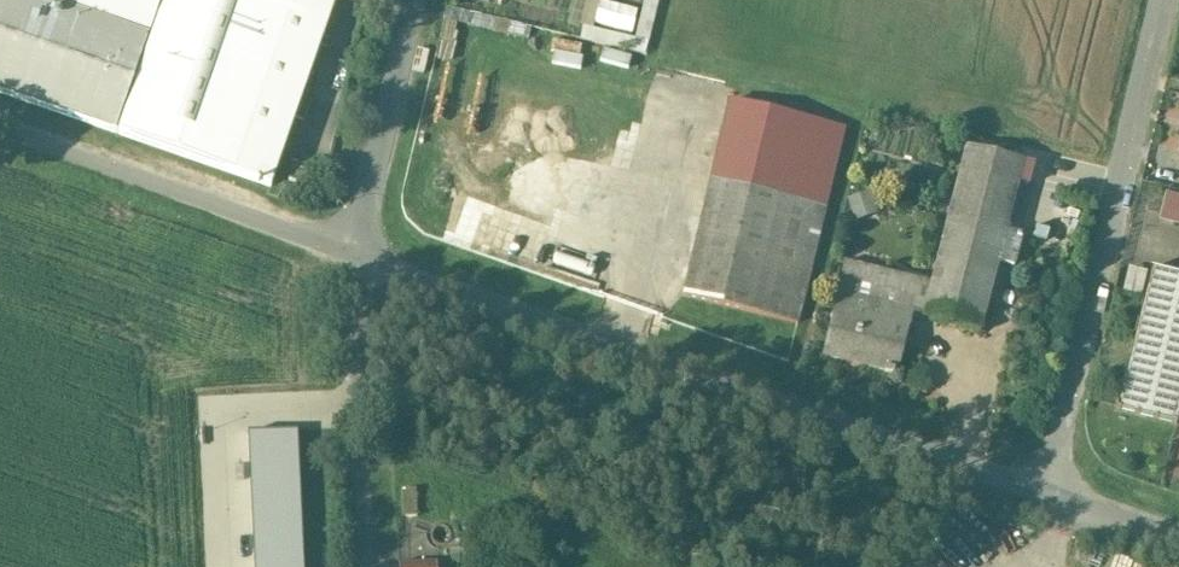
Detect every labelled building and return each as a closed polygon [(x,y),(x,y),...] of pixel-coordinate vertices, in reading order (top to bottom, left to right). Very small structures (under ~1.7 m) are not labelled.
[(271,187),(336,0),(165,0),(151,39),(39,0),(0,0),(0,93),(271,187)] [(151,39),(165,0),(39,0),(151,39)] [(843,130),(731,102),(713,176),(826,203),(843,130)] [(1020,162),(963,148),(930,283),(922,316),(978,330),(995,262),(1003,232),(1020,162)] [(826,203),(713,176),(683,295),(795,324),(826,203)] [(1019,236),(1003,232),(995,262),(1012,266),(1019,236)] [(889,273),(845,262),(834,309),(874,319),(877,304),(881,305),(889,273)] [(1150,269),(1115,409),(1176,424),(1178,413),(1178,276),(1150,269)] [(930,283),(889,273),(881,305),(909,312),(922,316),(930,283)] [(874,319),(834,309),(822,358),(882,372),(882,375),(889,377),(891,369),(884,367),(894,327),(905,330),(909,312),(881,305),(877,304),(874,319)] [(416,494),(402,496),(404,521),(418,520),(416,494)] [(453,542),(454,538),(453,535),(451,531),(447,529),(443,528),(439,529),(436,532),(434,535),(433,539),(434,543),(436,546),(440,548),(444,549),(448,548),(451,546),(453,542)]
